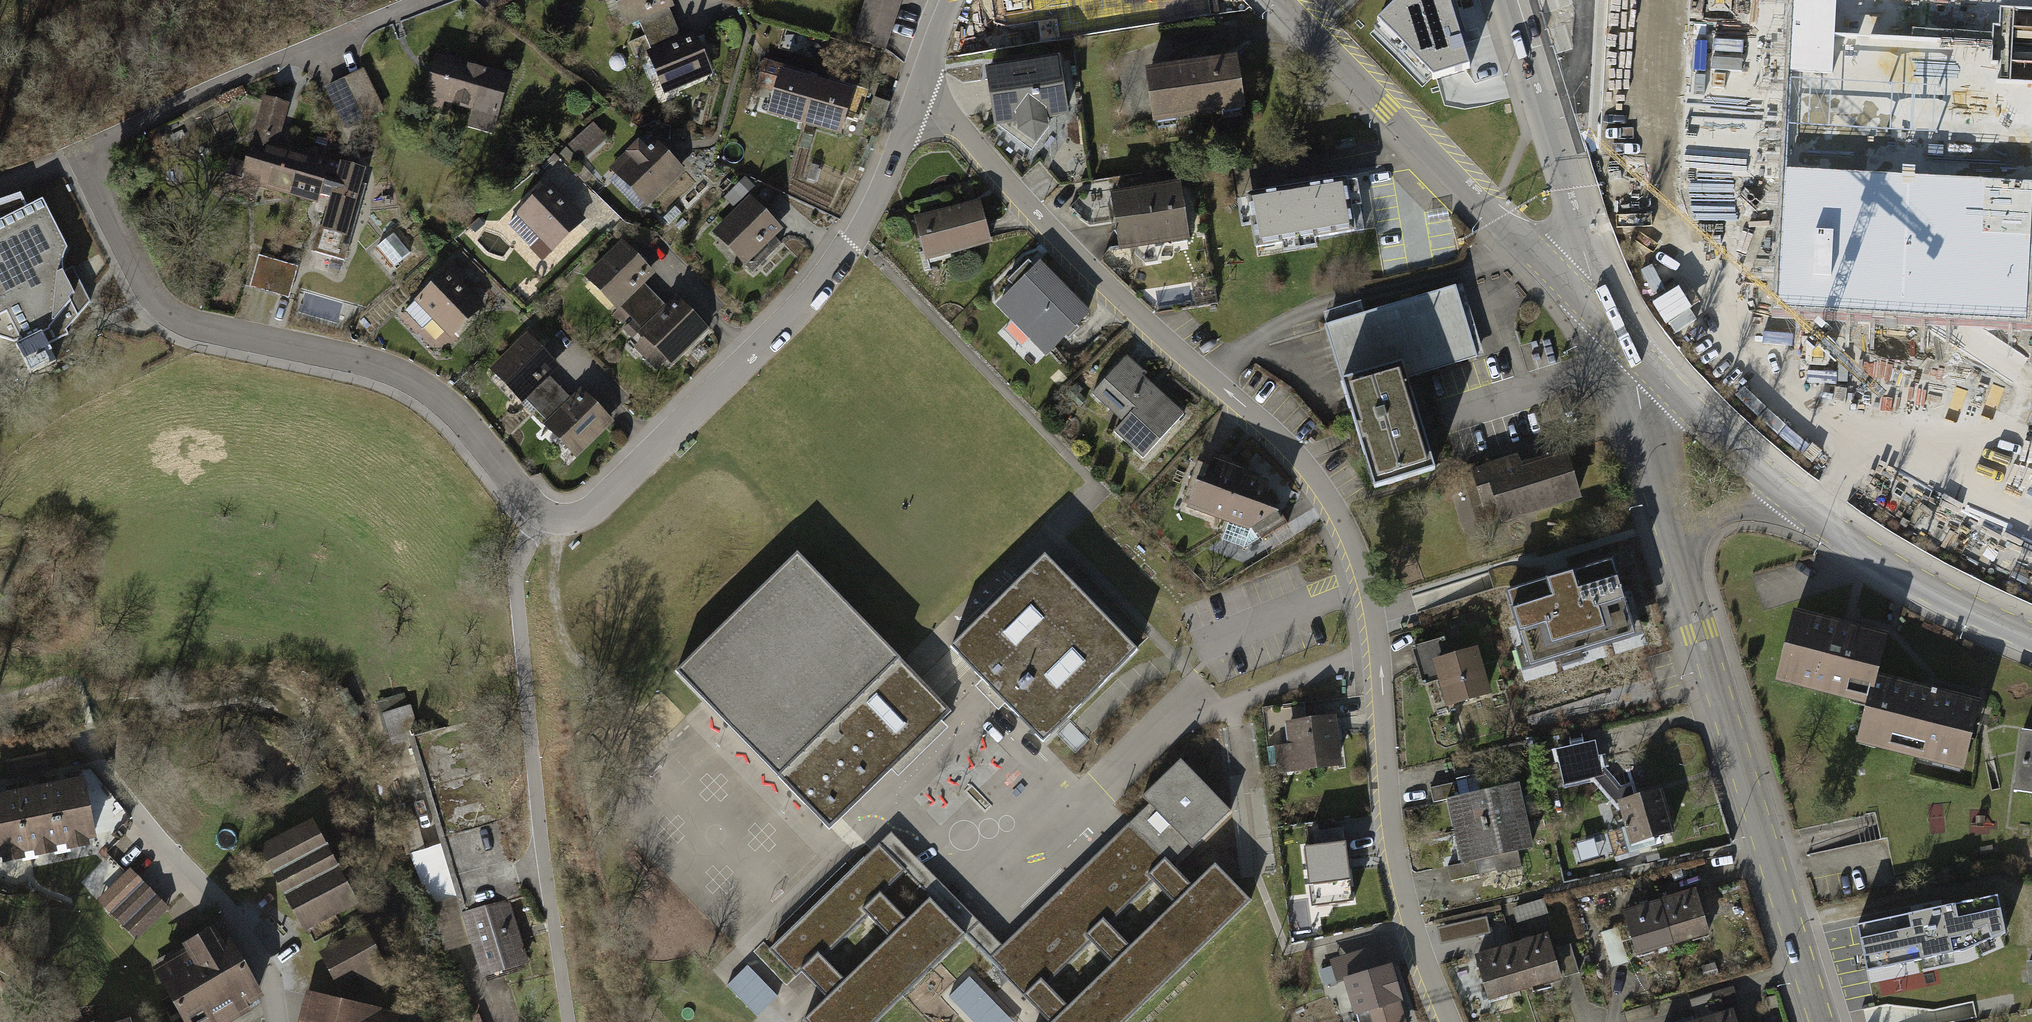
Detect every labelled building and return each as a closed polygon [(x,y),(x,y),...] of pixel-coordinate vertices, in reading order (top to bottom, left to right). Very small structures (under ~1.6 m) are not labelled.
[(629,24),(640,20),(652,49),(681,36),(669,8),(675,6),(672,0),(619,0),(629,24)] [(1376,24),(1433,81),(1470,71),(1448,0),(1402,0),(1376,24)] [(1778,311),(2028,326),(2031,257),(2031,0),(1797,0),(1778,311)] [(694,31),(647,51),(665,92),(711,72),(694,31)] [(509,75),(437,54),(425,95),(497,116),(509,75)] [(803,123),(816,79),(781,68),(783,64),(764,59),(757,82),(775,88),(768,112),(803,123)] [(1058,61),(989,71),(997,124),(1032,150),(1048,128),(1046,117),(1066,113),(1058,61)] [(1190,68),(1150,74),(1157,119),(1244,106),(1238,61),(1204,66),(1203,64),(1190,66),(1190,68)] [(364,69),(345,78),(364,119),(384,110),(364,69)] [(364,119),(345,78),(324,89),(344,129),(364,119)] [(816,79),(803,123),(841,134),(846,117),(858,121),(871,86),(856,82),(854,88),(816,79)] [(295,194),(306,153),(274,145),(286,103),(264,97),(252,141),(251,141),(244,163),(231,159),(222,190),(253,198),(257,184),(295,194)] [(607,139),(593,123),(569,145),(582,160),(607,139)] [(652,134),(613,169),(645,204),(683,169),(652,134)] [(363,168),(306,153),(295,194),(320,202),(318,211),(326,214),(322,227),(319,226),(312,251),(345,261),(366,186),(358,183),(363,168)] [(754,186),(745,178),(725,197),(734,206),(754,186)] [(550,181),(516,213),(519,216),(506,227),(527,250),(540,237),(552,250),(585,219),(550,181)] [(1287,193),(1249,199),(1257,246),(1282,242),(1281,236),(1313,231),(1313,237),(1352,230),(1349,210),(1359,208),(1355,182),(1299,191),(1299,192),(1288,194),(1287,193)] [(1179,187),(1113,197),(1120,246),(1134,244),(1136,255),(1145,263),(1157,262),(1154,241),(1187,236),(1179,187)] [(14,342),(28,372),(55,360),(47,345),(66,334),(65,331),(90,302),(73,267),(63,272),(62,265),(62,261),(63,256),(65,251),(69,249),(44,198),(27,206),(20,194),(0,201),(0,337),(14,342)] [(751,197),(719,229),(749,259),(744,263),(754,273),(783,243),(774,235),(782,228),(751,197)] [(979,203),(917,219),(926,255),(949,249),(950,251),(989,241),(979,203)] [(409,254),(392,234),(378,246),(395,266),(409,254)] [(622,241),(586,275),(618,308),(654,273),(622,241)] [(276,294),(285,263),(259,255),(250,286),(276,294)] [(454,262),(414,299),(451,339),(485,307),(463,283),(469,278),(454,262)] [(285,263),(276,294),(288,298),(297,267),(285,263)] [(1015,288),(1000,302),(1048,352),(1064,337),(1068,340),(1079,329),(1076,325),(1086,315),(1069,297),(1068,298),(1037,266),(1026,277),(1019,269),(1007,280),(1015,288)] [(638,334),(667,306),(644,283),(615,311),(638,334)] [(1326,326),(1343,383),(1401,365),(1405,378),(1476,357),(1455,287),(1326,326)] [(708,330),(676,297),(667,306),(639,333),(672,366),(708,330)] [(528,334),(492,369),(523,400),(548,375),(559,365),(528,334)] [(1127,355),(1092,393),(1109,409),(1116,402),(1130,415),(1114,432),(1143,458),(1180,418),(1137,378),(1144,371),(1127,355)] [(1401,365),(1343,383),(1375,488),(1434,470),(1405,378),(1401,365)] [(571,398),(548,375),(521,402),(544,425),(571,398)] [(1082,390),(1077,384),(1067,394),(1079,406),(1085,400),(1079,393),(1082,390)] [(613,421),(581,389),(571,398),(545,424),(576,458),(613,421)] [(1516,459),(1475,472),(1490,522),(1578,495),(1565,454),(1519,468),(1516,459)] [(1194,492),(1189,505),(1226,518),(1242,477),(1243,477),(1245,471),(1222,463),(1223,459),(1215,456),(1211,466),(1197,461),(1187,489),(1194,492)] [(1266,486),(1243,477),(1242,477),(1226,518),(1230,519),(1223,538),(1244,547),(1260,537),(1261,539),(1287,524),(1279,510),(1277,511),(1264,491),(1266,486)] [(797,553),(676,672),(829,829),(951,710),(797,553)] [(1045,555),(951,647),(1043,742),(1138,650),(1045,555)] [(1613,560),(1506,593),(1523,648),(1529,646),(1535,667),(1560,659),(1558,654),(1604,640),(1606,645),(1631,638),(1624,616),(1630,615),(1613,560)] [(1885,638),(1794,616),(1781,669),(1810,676),(1808,685),(1852,696),(1853,691),(1870,696),(1875,679),(1885,638)] [(1443,640),(1415,648),(1425,682),(1442,676),(1450,703),(1486,693),(1474,650),(1448,657),(1443,640)] [(1931,693),(1875,679),(1870,696),(1861,733),(1890,740),(1888,747),(1933,758),(1935,751),(1964,759),(1978,705),(1935,694),(1936,691),(1932,690),(1931,693)] [(392,747),(409,742),(470,945),(489,977),(527,965),(507,900),(522,895),(484,772),(506,765),(490,715),(422,735),(413,704),(381,714),(392,747)] [(1333,718),(1289,724),(1294,763),(1337,758),(1333,718)] [(2021,729),(2012,794),(2031,796),(2031,730),(2021,729)] [(1595,774),(1586,737),(1565,742),(1567,750),(1559,752),(1566,781),(1595,774)] [(47,753),(7,760),(11,778),(50,770),(47,753)] [(1249,899),(1217,866),(1194,888),(1170,863),(1189,845),(1192,848),(1231,811),(1180,759),(1142,796),(1149,804),(1129,823),(1144,838),(1128,852),(1126,850),(1078,896),(1081,899),(1066,913),(1063,910),(1016,956),(1019,959),(1004,974),(1003,975),(1049,1021),(1123,1021),(1249,899)] [(1456,797),(1463,830),(1524,816),(1516,784),(1503,787),(1500,773),(1432,789),(1435,802),(1456,797)] [(52,786),(64,845),(100,838),(87,779),(52,786)] [(19,793),(31,852),(37,851),(40,866),(58,862),(55,847),(64,845),(52,786),(19,793)] [(1660,791),(1620,802),(1635,851),(1655,844),(1653,836),(1671,831),(1660,791)] [(31,852),(19,793),(0,797),(0,858),(31,852)] [(1463,830),(1471,862),(1449,867),(1452,881),(1479,875),(1476,860),(1495,856),(1498,871),(1521,865),(1518,850),(1530,847),(1524,816),(1463,830)] [(317,818),(264,847),(307,926),(360,897),(317,818)] [(875,852),(866,860),(879,874),(871,882),(882,893),(905,870),(967,933),(965,934),(1004,974),(1019,959),(1016,956),(1063,910),(1066,913),(1081,899),(1078,896),(1126,850),(1128,852),(1144,838),(1129,823),(1002,945),(891,832),(873,850),(875,852)] [(1351,834),(1305,840),(1310,884),(1344,879),(1345,887),(1362,884),(1362,876),(1360,852),(1353,852),(1351,834)] [(964,932),(932,900),(909,922),(882,893),(871,882),(879,874),(866,860),(772,952),(795,976),(801,971),(816,986),(829,999),(805,1021),(871,1021),(964,932)] [(131,870),(101,900),(139,938),(169,908),(131,870)] [(1696,891),(1660,902),(1672,941),(1691,935),(1692,938),(1708,933),(1696,891)] [(1998,894),(1857,925),(1868,972),(1964,950),(2006,931),(1998,894)] [(1660,902),(1624,913),(1637,955),(1653,950),(1652,946),(1672,941),(1660,902)] [(1515,910),(1518,919),(1539,913),(1536,904),(1515,910)] [(1465,923),(1468,936),(1489,932),(1486,918),(1465,923)] [(1627,958),(1617,928),(1601,933),(1611,963),(1627,958)] [(161,970),(191,1021),(214,1021),(262,994),(226,932),(219,937),(214,930),(189,944),(193,951),(161,970)] [(366,930),(329,950),(346,982),(360,974),(368,990),(391,977),(366,930)] [(1547,936),(1512,946),(1524,985),(1543,979),(1544,982),(1560,977),(1547,936)] [(1579,972),(1570,943),(1556,948),(1565,977),(1579,972)] [(1512,946),(1476,957),(1489,1000),(1506,995),(1504,991),(1524,985),(1512,946)] [(1347,979),(1357,1011),(1360,1010),(1363,1020),(1373,1017),(1374,1021),(1401,1021),(1394,1000),(1399,999),(1390,967),(1377,971),(1373,958),(1362,962),(1365,974),(1347,979)] [(759,1014),(776,997),(745,965),(728,982),(759,1014)] [(973,983),(967,976),(949,993),(955,1000),(973,983)] [(973,983),(955,1000),(976,1021),(1007,1021),(1009,1020),(973,983)] [(1691,1000),(1697,1021),(1739,1021),(1735,1009),(1720,1014),(1714,993),(1691,1000)] [(323,999),(318,1021),(378,1021),(380,1012),(323,999)]
